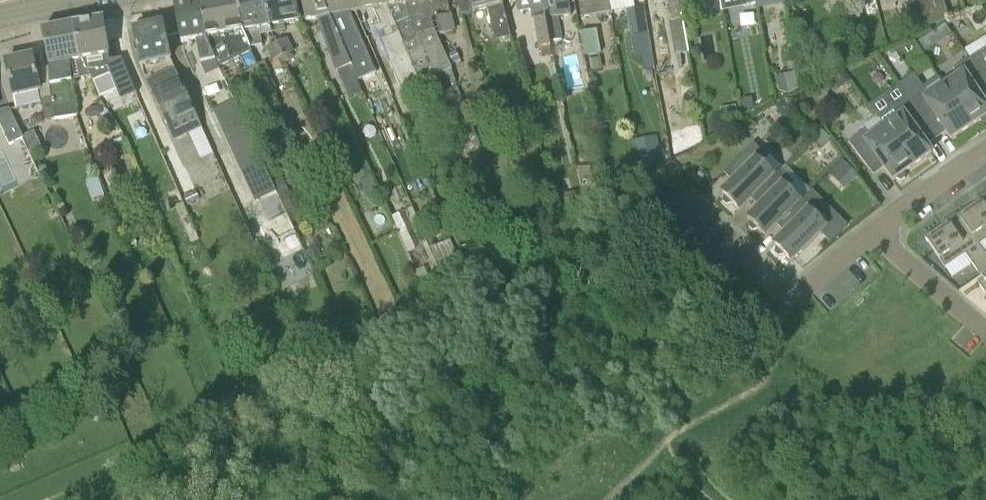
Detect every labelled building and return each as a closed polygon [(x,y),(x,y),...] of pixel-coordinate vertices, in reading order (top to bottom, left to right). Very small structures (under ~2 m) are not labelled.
[(253,51),(244,32),(237,0),(218,0),(200,3),(206,39),(217,62),(219,68),(220,67),(253,52),(253,51)] [(273,33),(272,29),(266,0),(237,0),(244,32),(253,51),(252,49),(263,47),(261,35),(273,33)] [(301,24),(297,4),(296,4),(295,0),(266,0),(272,29),(301,24)] [(354,71),(331,19),(326,0),(301,0),(306,21),(320,19),(338,78),(354,71)] [(356,15),(353,0),(326,0),(331,19),(354,71),(372,63),(353,15),(356,15)] [(422,83),(390,8),(386,8),(384,0),(353,0),(356,15),(375,12),(381,26),(376,28),(403,92),(422,83)] [(452,70),(439,45),(437,42),(436,39),(431,30),(427,0),(384,0),(386,8),(390,8),(422,83),(452,70)] [(431,30),(436,39),(438,37),(457,32),(448,0),(427,0),(431,30)] [(503,2),(502,0),(471,0),(475,15),(489,11),(496,42),(512,38),(503,2)] [(552,47),(544,0),(502,0),(503,2),(514,0),(514,3),(517,3),(518,13),(532,10),(533,20),(535,20),(540,49),(541,49),(542,58),(552,56),(550,47),(552,47)] [(570,3),(570,0),(545,0),(553,43),(564,40),(558,6),(570,3)] [(582,18),(612,13),(610,0),(578,0),(582,18)] [(688,53),(680,10),(678,0),(665,0),(665,3),(669,3),(672,21),(670,22),(676,55),(688,53)] [(680,10),(692,8),(690,0),(678,0),(680,10)] [(927,24),(949,17),(944,0),(921,0),(919,1),(927,24)] [(913,28),(927,24),(919,1),(906,5),(913,28)] [(206,39),(200,3),(176,7),(182,43),(197,40),(201,65),(217,62),(206,39)] [(646,9),(631,14),(636,29),(651,24),(646,9)] [(111,80),(120,104),(139,100),(123,59),(111,62),(103,20),(71,26),(79,62),(84,61),(93,83),(111,80)] [(142,65),(171,59),(163,25),(135,32),(142,65)] [(71,66),(79,62),(71,26),(43,31),(49,68),(52,98),(55,119),(78,115),(75,81),(73,81),(71,66)] [(597,30),(581,33),(585,56),(601,53),(597,30)] [(652,57),(648,33),(630,36),(634,60),(652,57)] [(288,38),(277,43),(284,56),(294,51),(288,38)] [(284,56),(277,43),(267,48),(273,61),(284,56)] [(970,58),(985,83),(985,48),(970,58)] [(461,61),(457,51),(447,56),(452,65),(461,61)] [(52,98),(49,68),(36,71),(33,56),(6,62),(14,100),(40,95),(46,121),(55,119),(52,98)] [(603,68),(601,58),(586,60),(588,71),(603,68)] [(959,77),(944,86),(971,126),(979,121),(985,124),(985,123),(985,105),(978,93),(985,88),(985,83),(970,58),(953,69),(959,77)] [(203,129),(196,113),(177,71),(150,83),(177,141),(203,129)] [(850,82),(842,71),(830,79),(838,90),(850,82)] [(798,73),(784,76),(789,95),(802,89),(798,73)] [(950,139),(970,126),(938,78),(907,98),(926,126),(937,119),(950,139)] [(883,128),(911,167),(931,153),(917,133),(926,126),(907,98),(878,120),(883,128)] [(754,111),(752,99),(741,100),(743,113),(754,111)] [(235,100),(216,109),(221,119),(240,110),(235,100)] [(793,113),(787,101),(776,107),(781,119),(793,113)] [(736,107),(721,109),(722,121),(738,119),(736,107)] [(11,108),(0,113),(0,122),(11,147),(26,140),(11,108)] [(240,110),(221,119),(225,130),(245,121),(240,110)] [(245,121),(225,130),(228,134),(230,139),(230,140),(250,131),(245,121)] [(848,141),(868,168),(878,161),(892,181),(894,179),(895,179),(900,182),(904,179),(903,173),(903,172),(911,167),(883,128),(869,138),(864,130),(848,141)] [(250,131),(230,140),(233,147),(235,150),(254,141),(252,135),(250,131)] [(832,140),(822,131),(813,141),(823,150),(832,140)] [(660,158),(657,139),(639,143),(643,161),(660,158)] [(239,159),(240,161),(259,152),(257,147),(254,141),(235,150),(239,159)] [(740,211),(757,194),(781,170),(780,169),(773,176),(761,164),(768,157),(754,143),(730,167),(739,176),(722,194),(725,196),(723,202),(727,205),(733,204),(740,211)] [(259,152),(240,161),(244,171),(264,162),(263,160),(259,152)] [(844,189),(857,175),(842,160),(829,174),(844,189)] [(264,162),(244,171),(249,181),(269,172),(264,162)] [(180,181),(183,189),(197,183),(203,198),(230,187),(225,176),(212,181),(208,170),(180,181)] [(766,237),(783,220),(807,196),(806,195),(799,202),(787,190),(794,183),(781,170),(757,194),(766,202),(749,219),(751,222),(749,227),(753,231),(758,229),(766,237)] [(269,172),(249,181),(254,192),(273,183),(269,172)] [(105,197),(98,177),(87,181),(94,201),(105,197)] [(278,193),(281,200),(291,195),(283,178),(273,183),(278,193)] [(273,183),(254,192),(256,195),(259,202),(278,193),(273,183)] [(576,191),(556,195),(559,209),(579,205),(576,191)] [(197,192),(184,198),(188,206),(201,200),(197,192)] [(807,196),(783,220),(791,228),(775,245),(777,247),(775,253),(779,257),(785,255),(792,263),(826,229),(813,216),(820,209),(807,196)] [(984,204),(980,199),(979,200),(980,201),(976,204),(975,203),(957,215),(960,220),(961,219),(978,245),(979,244),(985,240),(985,203),(984,204)] [(61,200),(54,203),(59,213),(66,209),(61,200)] [(287,214),(268,223),(260,226),(281,271),(308,259),(287,214)] [(979,244),(978,245),(961,219),(960,220),(951,226),(948,221),(946,222),(947,223),(943,226),(942,225),(924,237),(925,238),(928,242),(927,242),(945,267),(965,254),(979,274),(985,270),(985,255),(979,244)] [(126,241),(130,248),(138,244),(134,237),(126,241)] [(448,287),(467,277),(462,268),(443,278),(448,287)] [(422,283),(430,297),(445,289),(436,275),(422,283)] [(982,278),(982,279),(979,281),(978,281),(977,282),(985,295),(985,275),(982,278)] [(410,315),(426,304),(420,295),(404,306),(410,315)] [(401,308),(391,313),(394,321),(404,316),(401,308)] [(390,313),(380,318),(383,326),(393,321),(390,313)]
